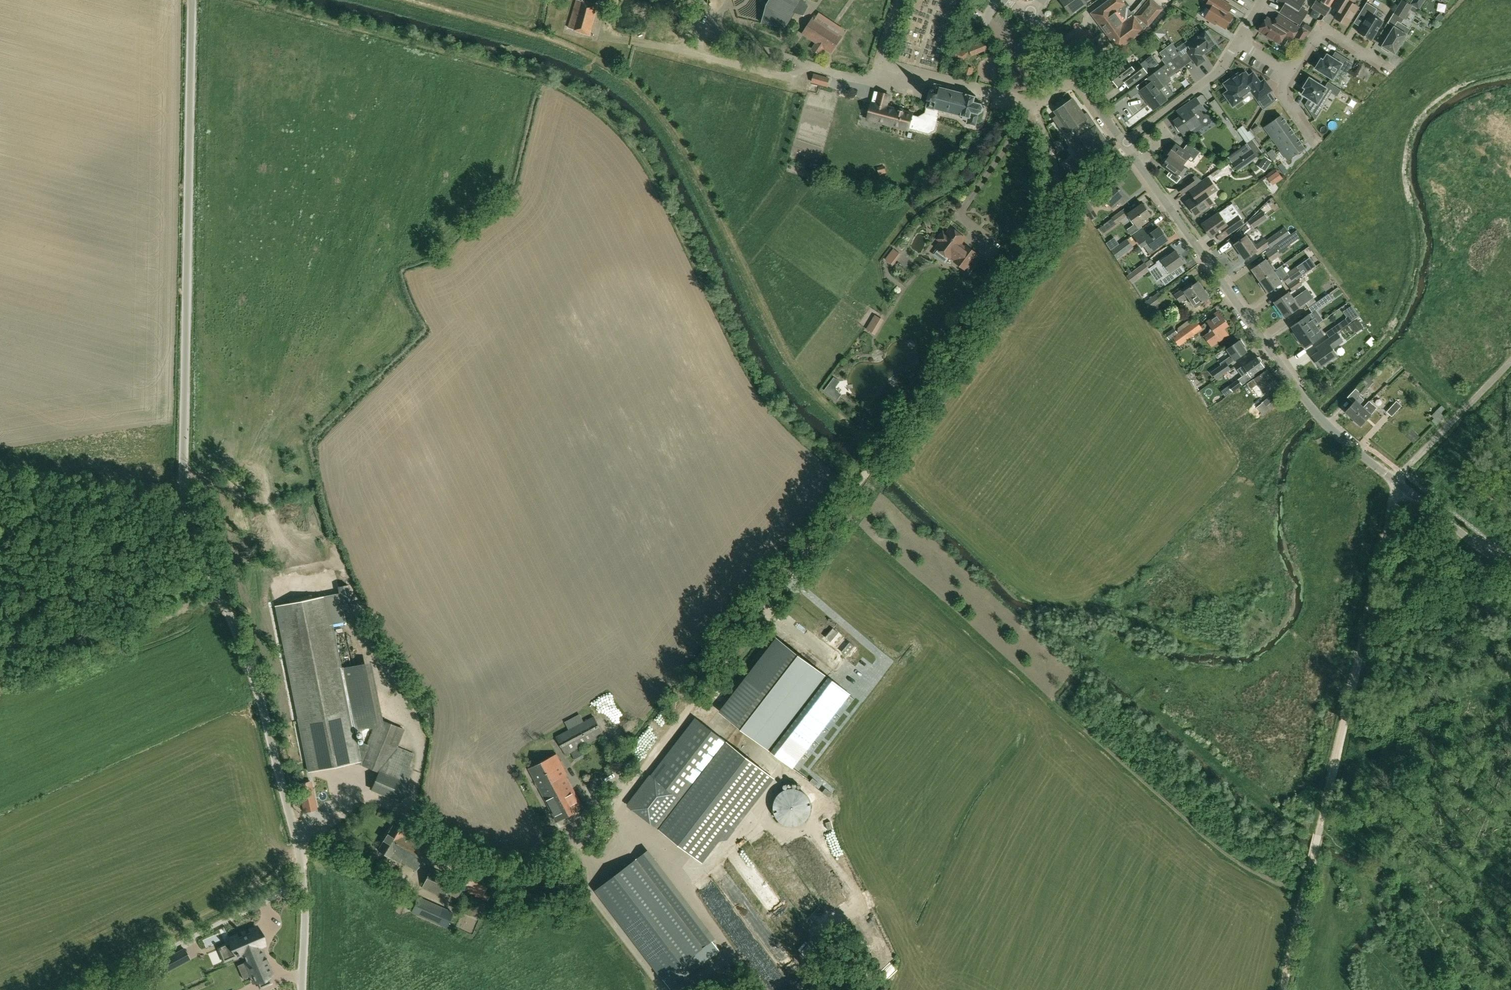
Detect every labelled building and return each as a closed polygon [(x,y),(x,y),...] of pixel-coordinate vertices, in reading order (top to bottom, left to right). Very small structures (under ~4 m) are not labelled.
[(785,28),(795,12),(804,14),(809,5),(805,0),(769,0),(767,4),(761,23),(785,28)] [(1071,13),(1088,0),(1061,0),(1071,13)] [(1162,7),(1153,0),(1142,0),(1135,9),(1131,12),(1122,0),(1109,0),(1091,13),(1118,49),(1144,30),(1148,25),(1162,7)] [(1208,2),(1206,5),(1211,8),(1205,18),(1214,23),(1217,23),(1226,28),(1229,23),(1231,23),(1233,19),(1232,17),(1234,15),(1228,12),(1232,6),(1222,0),(1204,0),(1208,2)] [(1278,0),(1285,5),(1281,12),(1300,24),(1307,12),(1300,7),(1304,0),(1278,0)] [(1317,0),(1316,0),(1311,8),(1325,17),(1330,8),(1317,0)] [(1347,25),(1358,7),(1352,3),(1354,0),(1337,0),(1333,7),(1339,11),(1335,18),(1347,25)] [(1412,6),(1403,0),(1402,0),(1394,13),(1404,19),(1410,10),(1416,13),(1418,9),(1412,6)] [(1410,4),(1418,9),(1424,0),(1412,0),(1410,4)] [(1358,32),(1371,40),(1383,22),(1373,15),(1377,9),(1367,2),(1360,13),(1367,18),(1358,32)] [(596,9),(576,3),(569,28),(589,34),(596,9)] [(1440,13),(1435,19),(1439,23),(1444,17),(1440,13)] [(1267,17),(1259,30),(1267,35),(1267,37),(1272,40),(1273,39),(1279,43),(1284,35),(1291,39),(1299,27),(1279,15),(1275,22),(1267,17)] [(831,53),(842,36),(813,17),(801,34),(815,43),(811,50),(820,56),(824,49),(831,53)] [(964,24),(955,22),(953,29),(962,31),(964,24)] [(1395,54),(1407,35),(1399,30),(1402,24),(1398,22),(1395,27),(1394,27),(1382,46),(1383,46),(1382,48),(1388,52),(1390,50),(1395,54)] [(1305,23),(1302,28),(1310,32),(1313,27),(1305,23)] [(1301,29),(1297,37),(1302,40),(1307,33),(1301,29)] [(1198,34),(1187,42),(1187,41),(1176,49),(1182,56),(1188,52),(1197,65),(1205,60),(1202,55),(1211,48),(1210,47),(1215,43),(1206,31),(1199,35),(1198,34)] [(1176,49),(1172,43),(1165,49),(1173,59),(1176,63),(1183,58),(1182,56),(1176,49)] [(1166,65),(1173,59),(1165,49),(1159,53),(1163,58),(1161,59),(1166,65)] [(1345,74),(1348,70),(1352,63),(1336,52),(1332,58),(1327,54),(1324,60),(1321,59),(1320,61),(1318,60),(1315,65),(1317,66),(1315,68),(1333,79),(1338,70),(1345,74)] [(1153,54),(1140,64),(1139,62),(1132,67),(1127,60),(1117,67),(1115,67),(1111,70),(1111,72),(1109,74),(1118,85),(1124,80),(1128,86),(1146,73),(1146,72),(1159,62),(1153,54)] [(1146,78),(1150,84),(1140,91),(1154,109),(1167,99),(1159,89),(1171,80),(1160,67),(1146,78)] [(1240,76),(1238,74),(1225,84),(1230,91),(1225,94),(1233,105),(1252,91),(1258,99),(1271,90),(1264,81),(1261,83),(1253,73),(1249,77),(1245,72),(1240,76)] [(814,74),(811,82),(827,87),(829,78),(814,74)] [(1340,90),(1329,82),(1325,88),(1310,78),(1308,80),(1307,79),(1303,84),(1305,85),(1304,87),(1306,88),(1302,94),(1309,99),(1306,104),(1313,109),(1311,112),(1315,119),(1321,109),(1316,106),(1327,89),(1337,95),(1340,90)] [(926,109),(927,109),(925,115),(919,117),(912,115),(908,128),(928,134),(934,130),(939,114),(938,114),(939,110),(943,111),(942,112),(943,112),(944,111),(947,112),(947,114),(948,114),(948,112),(952,114),(952,115),(953,115),(953,114),(963,116),(962,119),(967,120),(966,123),(975,126),(978,115),(979,115),(978,114),(982,113),(983,114),(983,113),(982,112),(983,109),(984,109),(984,108),(983,108),(981,105),(982,104),(981,104),(974,103),(975,97),(976,97),(976,96),(975,97),(967,95),(967,93),(966,93),(966,94),(958,92),(959,91),(958,91),(957,92),(949,90),(950,89),(949,89),(949,90),(941,88),(941,86),(935,84),(933,90),(932,89),(931,91),(928,101),(926,109)] [(908,130),(908,128),(912,115),(912,114),(886,106),(889,95),(875,91),(867,119),(908,130)] [(1177,112),(1181,117),(1174,121),(1184,135),(1194,127),(1196,129),(1202,125),(1204,126),(1207,126),(1210,124),(1211,121),(1211,118),(1209,116),(1207,114),(1204,114),(1201,110),(1203,108),(1196,98),(1177,112)] [(1073,99),(1055,112),(1057,115),(1055,117),(1055,119),(1056,121),(1054,122),(1068,141),(1077,154),(1064,163),(1072,175),(1092,161),(1089,157),(1108,143),(1087,113),(1084,115),(1073,99)] [(1272,138),(1289,126),(1281,116),(1265,127),(1272,138)] [(1243,125),(1237,130),(1247,143),(1257,157),(1263,153),(1253,139),(1255,138),(1250,130),(1248,132),(1243,125)] [(1297,137),(1289,126),(1272,138),(1280,149),(1297,137)] [(1297,137),(1280,149),(1288,160),(1305,148),(1297,137)] [(1058,151),(1064,148),(1060,139),(1054,141),(1058,151)] [(1247,143),(1237,150),(1248,165),(1257,157),(1247,143)] [(1176,144),(1168,154),(1170,155),(1183,165),(1187,159),(1190,161),(1193,161),(1200,151),(1190,145),(1186,151),(1176,144)] [(1238,171),(1248,165),(1237,150),(1228,157),(1238,171)] [(1177,183),(1182,176),(1179,174),(1185,166),(1183,165),(1170,155),(1167,159),(1165,159),(1162,162),(1163,165),(1170,171),(1167,175),(1177,183)] [(1282,178),(1277,171),(1267,178),(1272,185),(1282,178)] [(1196,175),(1193,177),(1177,188),(1182,195),(1197,184),(1203,180),(1196,175)] [(1189,192),(1193,197),(1187,202),(1196,215),(1213,203),(1207,194),(1216,188),(1209,178),(1189,192)] [(1130,199),(1115,184),(1105,194),(1101,190),(1092,198),(1100,206),(1106,200),(1113,207),(1120,200),(1124,204),(1130,199)] [(1083,205),(1090,216),(1092,220),(1098,216),(1095,211),(1088,201),(1083,205)] [(1129,213),(1135,221),(1136,223),(1127,229),(1131,236),(1142,227),(1141,225),(1148,220),(1146,218),(1151,215),(1147,210),(1148,208),(1145,203),(1143,204),(1143,203),(1129,213)] [(1260,210),(1261,211),(1257,214),(1263,222),(1268,218),(1265,213),(1269,210),(1266,206),(1260,210)] [(1100,227),(1104,233),(1108,230),(1128,214),(1124,208),(1100,227)] [(1219,240),(1230,232),(1244,222),(1238,214),(1226,223),(1219,212),(1202,224),(1212,237),(1215,234),(1219,240)] [(1263,222),(1257,214),(1248,221),(1254,229),(1263,222)] [(1155,247),(1168,239),(1160,227),(1151,233),(1150,231),(1137,239),(1142,246),(1147,242),(1148,244),(1145,246),(1150,254),(1156,249),(1155,247)] [(936,248),(937,248),(933,254),(945,263),(949,258),(950,258),(951,257),(955,260),(954,261),(966,270),(977,255),(966,246),(962,252),(959,250),(960,248),(959,246),(965,238),(951,228),(946,234),(943,231),(937,239),(940,242),(936,248)] [(1269,245),(1271,248),(1271,247),(1285,237),(1280,230),(1265,240),(1269,245)] [(1257,254),(1269,245),(1265,240),(1264,238),(1255,245),(1251,239),(1249,241),(1246,236),(1234,244),(1244,259),(1255,252),(1257,254)] [(1291,243),(1287,237),(1282,240),(1287,246),(1291,243)] [(1116,258),(1121,256),(1122,256),(1134,247),(1127,238),(1115,248),(1111,251),(1116,258)] [(1115,247),(1110,240),(1106,243),(1111,250),(1115,247)] [(1270,249),(1271,250),(1266,254),(1269,259),(1266,261),(1265,260),(1252,270),(1259,280),(1274,270),(1275,269),(1271,263),(1273,262),(1272,260),(1278,256),(1277,255),(1288,247),(1282,240),(1271,248),(1270,249)] [(1170,272),(1184,262),(1176,251),(1168,256),(1166,254),(1154,263),(1158,269),(1165,264),(1170,272)] [(1137,279),(1150,270),(1144,262),(1132,272),(1137,279)] [(1274,270),(1259,280),(1268,292),(1281,283),(1280,282),(1284,279),(1287,283),(1287,284),(1287,285),(1296,278),(1297,280),(1298,279),(1304,275),(1303,274),(1311,269),(1308,265),(1300,270),(1298,267),(1283,277),(1282,275),(1280,276),(1275,269),(1274,270)] [(1297,280),(1288,286),(1292,292),(1302,285),(1298,279),(1297,280)] [(1196,306),(1209,297),(1198,282),(1188,289),(1187,287),(1176,295),(1180,301),(1188,295),(1196,306)] [(1168,297),(1163,289),(1145,302),(1154,315),(1163,309),(1160,304),(1168,297)] [(1285,317),(1313,297),(1307,289),(1293,299),(1289,292),(1275,302),(1285,317)] [(1312,313),(1333,299),(1329,293),(1309,307),(1312,313)] [(1346,318),(1349,323),(1359,316),(1352,305),(1343,312),(1347,317),(1345,318),(1346,318)] [(1224,328),(1225,328),(1229,325),(1220,313),(1207,321),(1213,330),(1204,336),(1212,347),(1229,335),(1224,328)] [(884,320),(875,315),(866,329),(876,335),(884,320)] [(1293,333),(1297,338),(1312,327),(1309,322),(1312,320),(1309,315),(1292,326),(1295,330),(1294,331),(1293,333)] [(1178,331),(1177,331),(1173,327),(1165,334),(1169,340),(1177,334),(1178,334),(1181,332),(1180,331),(1194,321),(1191,318),(1178,328),(1178,331)] [(1329,337),(1337,332),(1349,323),(1346,318),(1326,332),(1329,337)] [(1187,340),(1203,329),(1196,320),(1194,321),(1180,331),(1181,332),(1187,340)] [(1312,327),(1297,338),(1301,343),(1303,344),(1304,343),(1307,347),(1323,335),(1316,324),(1312,327)] [(1337,332),(1329,337),(1316,347),(1319,352),(1314,356),(1321,366),(1337,354),(1332,348),(1343,340),(1337,332)] [(1241,340),(1239,341),(1239,340),(1227,349),(1231,355),(1220,363),(1221,365),(1212,372),(1217,379),(1231,369),(1226,363),(1230,361),(1231,363),(1247,352),(1244,347),(1246,346),(1241,340)] [(1256,373),(1263,368),(1259,363),(1260,361),(1258,358),(1256,358),(1255,357),(1242,367),(1251,378),(1246,382),(1242,377),(1228,387),(1232,393),(1257,374),(1256,373)] [(1264,393),(1277,384),(1266,370),(1247,384),(1251,389),(1258,384),(1264,393)] [(840,382),(834,377),(824,391),(837,401),(842,395),(836,391),(836,387),(840,382)] [(1368,389),(1374,382),(1368,377),(1363,384),(1362,383),(1361,382),(1356,388),(1363,395),(1368,389)] [(1263,415),(1281,401),(1275,393),(1257,407),(1263,415)] [(1353,418),(1363,407),(1360,403),(1364,399),(1360,395),(1346,411),(1353,418)] [(1369,400),(1363,407),(1353,418),(1361,425),(1378,407),(1374,403),(1373,404),(1369,400)] [(1392,415),(1401,405),(1396,401),(1387,411),(1392,415)] [(1439,422),(1448,411),(1441,405),(1432,416),(1439,422)] [(275,605),(284,649),(308,771),(358,761),(359,764),(376,771),(378,772),(371,789),(400,800),(412,769),(408,768),(411,760),(393,753),(403,729),(382,720),(371,661),(341,668),(335,641),(326,595),(275,605)] [(838,632),(833,628),(825,637),(831,642),(838,632)] [(855,646),(850,642),(841,652),(846,656),(855,646)] [(604,735),(594,717),(556,737),(566,754),(604,735)] [(744,816),(773,778),(729,744),(700,782),(687,772),(673,791),(650,774),(628,803),(650,821),(699,859),(737,811),(744,816)] [(659,768),(675,781),(693,757),(677,745),(659,768)] [(582,808),(565,774),(567,773),(557,754),(529,769),(557,821),(582,808)] [(819,783),(813,778),(809,782),(816,787),(819,783)] [(309,779),(297,782),(304,812),(316,809),(309,779)] [(809,816),(811,811),(811,805),(810,800),(807,795),(803,792),(799,789),(793,788),(788,789),(783,791),(779,794),(776,798),(774,804),(774,809),(775,814),(778,819),(782,823),(786,825),(792,826),(797,825),(802,823),(806,820),(809,816)] [(832,793),(826,788),(822,792),(829,797),(832,793)] [(378,850),(390,857),(396,861),(397,859),(416,871),(429,848),(404,833),(405,832),(393,824),(378,850)] [(647,849),(594,889),(633,940),(669,988),(721,951),(711,940),(715,937),(647,849)] [(491,876),(470,866),(463,882),(431,867),(422,888),(444,897),(447,890),(457,895),(460,889),(487,901),(491,892),(485,889),(491,876)] [(486,903),(462,893),(455,909),(480,919),(486,903)] [(412,912),(446,927),(453,913),(418,897),(412,912)] [(275,932),(246,939),(250,956),(256,955),(263,984),(280,980),(273,951),(279,949),(275,932)] [(158,962),(162,972),(182,961),(177,952),(158,962)]
